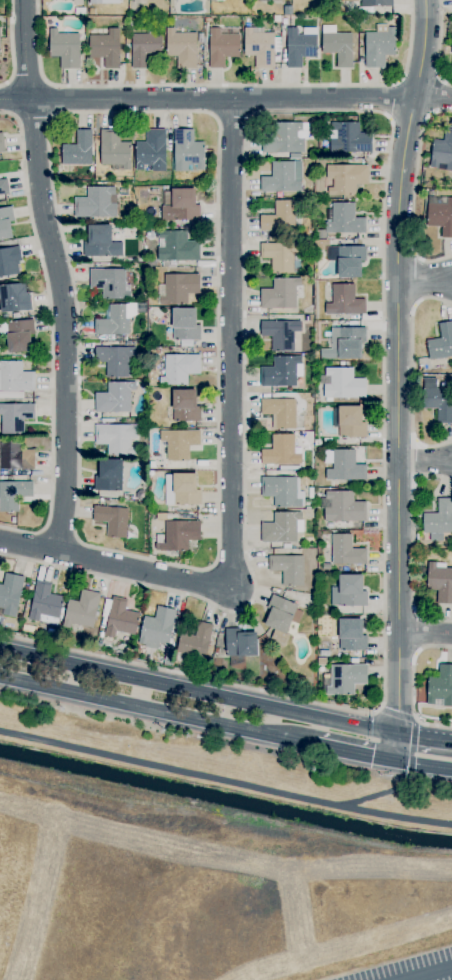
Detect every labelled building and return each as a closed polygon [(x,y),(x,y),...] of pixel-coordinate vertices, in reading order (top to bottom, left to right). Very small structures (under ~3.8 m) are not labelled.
[(335,32),(335,24),(322,25),(322,52),(336,52),(336,67),(352,67),(351,32),(335,32)] [(365,31),(364,67),(384,67),(384,54),(394,55),(395,25),(375,25),(375,32),(365,31)] [(263,27),(243,26),(243,54),(255,55),(255,67),(273,68),(274,32),(263,32),(263,27)] [(316,27),(300,27),(300,26),(286,27),(287,67),(302,67),(301,56),(316,56),(316,27)] [(79,68),(79,33),(57,32),(57,27),(49,27),(49,56),(60,56),(59,68),(79,68)] [(119,67),(118,27),(107,27),(108,34),(88,35),(89,57),(104,57),(104,68),(119,67)] [(196,32),(174,31),(174,27),(166,27),(166,55),(177,55),(176,66),(196,67),(196,32)] [(238,33),(220,33),(220,27),(208,27),(209,68),(224,67),(223,57),(239,56),(238,33)] [(131,33),(131,67),(147,67),(146,52),(161,52),(161,33),(131,33)] [(358,121),(329,122),(330,153),(371,152),(371,131),(359,132),(358,121)] [(308,122),(265,122),(265,152),(303,152),(303,139),(307,139),(308,122)] [(91,164),(92,129),(76,128),(75,144),(61,144),(61,163),(91,164)] [(99,164),(115,164),(115,170),(130,170),(130,141),(118,141),(119,128),(100,128),(99,164)] [(165,129),(145,128),(145,141),(135,141),(135,169),(143,170),(143,164),(151,164),(151,170),(165,170),(165,129)] [(173,171),(204,170),(203,141),(193,141),(193,128),(173,129),(173,171)] [(444,128),(443,139),(432,139),(430,168),(451,169),(451,128),(444,128)] [(300,161),(271,160),(271,176),(260,176),(260,191),(300,191),(300,161)] [(368,164),(325,164),(326,186),(327,186),(327,195),(355,194),(355,183),(368,183),(368,164)] [(8,193),(7,178),(0,178),(0,194),(8,193)] [(116,216),(115,186),(86,186),(87,196),(74,197),(74,216),(116,216)] [(195,188),(171,188),(171,197),(162,197),(162,219),(200,219),(199,204),(195,204),(195,188)] [(427,196),(426,225),(441,226),(441,237),(451,237),(451,197),(427,196)] [(260,214),(259,229),(294,230),(294,200),(274,199),(274,214),(260,214)] [(365,231),(365,216),(354,217),(354,201),(331,202),(332,221),(324,221),(324,232),(365,231)] [(12,238),(10,221),(13,221),(12,206),(0,207),(0,239),(12,238)] [(122,255),(122,241),(111,241),(111,224),(87,224),(88,241),(83,241),(84,256),(122,255)] [(199,260),(199,240),(186,240),(186,230),(158,230),(158,238),(164,238),(164,247),(157,247),(157,259),(199,260)] [(260,258),(270,257),(271,273),(293,272),(292,251),(297,251),(296,241),(259,243),(260,258)] [(337,277),(361,276),(361,260),(365,260),(365,245),(326,246),(326,259),(337,259),(337,277)] [(17,262),(21,261),(20,246),(0,248),(0,276),(19,274),(17,262)] [(89,288),(103,288),(103,299),(130,298),(129,284),(125,284),(125,268),(89,268),(89,288)] [(199,273),(164,273),(164,295),(159,295),(159,304),(187,303),(187,293),(199,293),(199,273)] [(260,308),(296,307),(295,285),(299,285),(299,277),(271,278),(272,288),(259,288),(260,308)] [(1,312),(31,309),(30,292),(25,293),(24,282),(0,285),(0,303),(1,312)] [(365,298),(354,298),(354,283),(331,283),(331,302),(325,303),(325,313),(365,313),(365,298)] [(94,334),(130,333),(129,303),(108,304),(108,318),(94,319),(94,334)] [(196,307),(172,307),(172,338),(200,339),(200,324),(195,324),(196,307)] [(7,352),(31,351),(30,334),(34,334),(33,319),(6,320),(7,352)] [(271,335),(271,350),(294,350),(293,331),(300,331),(300,320),(260,320),(260,336),(271,335)] [(438,322),(440,337),(426,339),(428,358),(451,356),(451,320),(438,322)] [(361,358),(361,341),(366,341),(366,327),(331,326),(330,348),(320,348),(319,358),(361,358)] [(134,346),(95,347),(95,361),(105,361),(105,376),(128,376),(128,359),(135,359),(134,346)] [(199,353),(164,354),(164,376),(159,376),(159,385),(187,384),(187,374),(200,373),(199,353)] [(260,386),(296,385),(296,376),(301,376),(301,355),(272,355),(273,366),(260,366),(260,386)] [(365,378),(352,377),(353,367),(323,367),(323,397),(365,398),(365,378)] [(436,377),(422,377),(422,408),(437,408),(437,423),(451,423),(451,388),(436,388),(436,377)] [(94,412),(130,411),(130,389),(135,389),(135,381),(106,382),(107,392),(94,392),(94,412)] [(172,389),(172,420),(200,420),(200,404),(196,404),(196,388),(172,389)] [(295,398),(260,398),(260,414),(272,414),(272,429),(295,429),(295,398)] [(23,433),(23,417),(34,418),(34,403),(0,403),(0,433),(23,433)] [(361,405),(337,405),(338,437),(366,436),(366,421),(361,421),(361,405)] [(107,444),(107,455),(132,455),(132,438),(136,438),(136,424),(94,424),(94,444),(107,444)] [(166,460),(189,460),(189,445),(200,444),(200,429),(160,430),(160,441),(166,441),(166,460)] [(294,433),(271,434),(271,448),(261,449),(261,464),(301,463),(301,453),(294,453),(294,433)] [(34,469),(35,449),(21,449),(21,440),(0,439),(0,468),(34,469)] [(325,480),(365,479),(365,463),(355,464),(354,449),(326,449),(326,464),(325,464),(325,480)] [(122,490),(122,459),(99,458),(98,475),(94,475),(94,489),(122,490)] [(196,473),(165,473),(164,503),(200,504),(200,489),(196,489),(196,473)] [(260,495),(273,496),(273,506),(303,507),(303,491),(298,491),(299,477),(261,476),(260,495)] [(32,481),(0,481),(0,511),(18,511),(18,496),(32,496),(32,481)] [(353,501),(353,490),(323,491),(324,521),(366,520),(366,501),(353,501)] [(429,532),(429,541),(442,540),(442,532),(451,532),(451,508),(451,497),(437,498),(437,512),(422,512),(423,533),(429,532)] [(129,507),(93,505),(92,524),(106,525),(106,536),(126,537),(126,532),(128,533),(129,507)] [(261,542),(296,541),(296,531),(302,531),(302,511),(273,512),(273,522),(260,522),(261,542)] [(200,520),(165,520),(164,543),(155,542),(155,550),(187,551),(188,540),(199,540),(200,520)] [(366,564),(366,548),(351,548),(351,533),(331,533),(331,563),(366,564)] [(303,554),(268,555),(268,570),(281,570),(282,585),(310,584),(310,572),(303,572),(303,554)] [(445,567),(445,562),(427,561),(426,588),(435,589),(435,603),(451,603),(451,567),(445,567)] [(23,576),(5,572),(2,584),(0,584),(0,613),(15,616),(23,576)] [(338,574),(338,586),(330,586),(330,605),(366,605),(366,589),(362,589),(362,574),(338,574)] [(27,618),(40,621),(57,624),(63,596),(49,593),(51,582),(36,579),(27,618)] [(99,592),(80,589),(78,600),(67,599),(63,621),(93,627),(99,592)] [(134,635),(139,612),(124,609),(127,599),(112,595),(103,635),(114,637),(116,630),(134,635)] [(273,595),(262,624),(286,634),(291,620),(297,623),(303,607),(273,595)] [(168,644),(175,609),(156,605),(154,617),(144,615),(138,645),(157,648),(158,642),(168,644)] [(339,650),(367,649),(366,634),(362,634),(362,618),(338,618),(339,650)] [(180,632),(177,653),(207,657),(211,623),(197,621),(195,634),(180,632)] [(237,627),(225,628),(226,656),(257,655),(256,631),(237,632),(237,627)] [(367,664),(331,663),(330,686),(324,686),(324,694),(354,694),(354,683),(366,683),(367,664)] [(439,664),(438,676),(427,676),(427,701),(442,702),(442,706),(451,706),(451,664),(439,664)]
